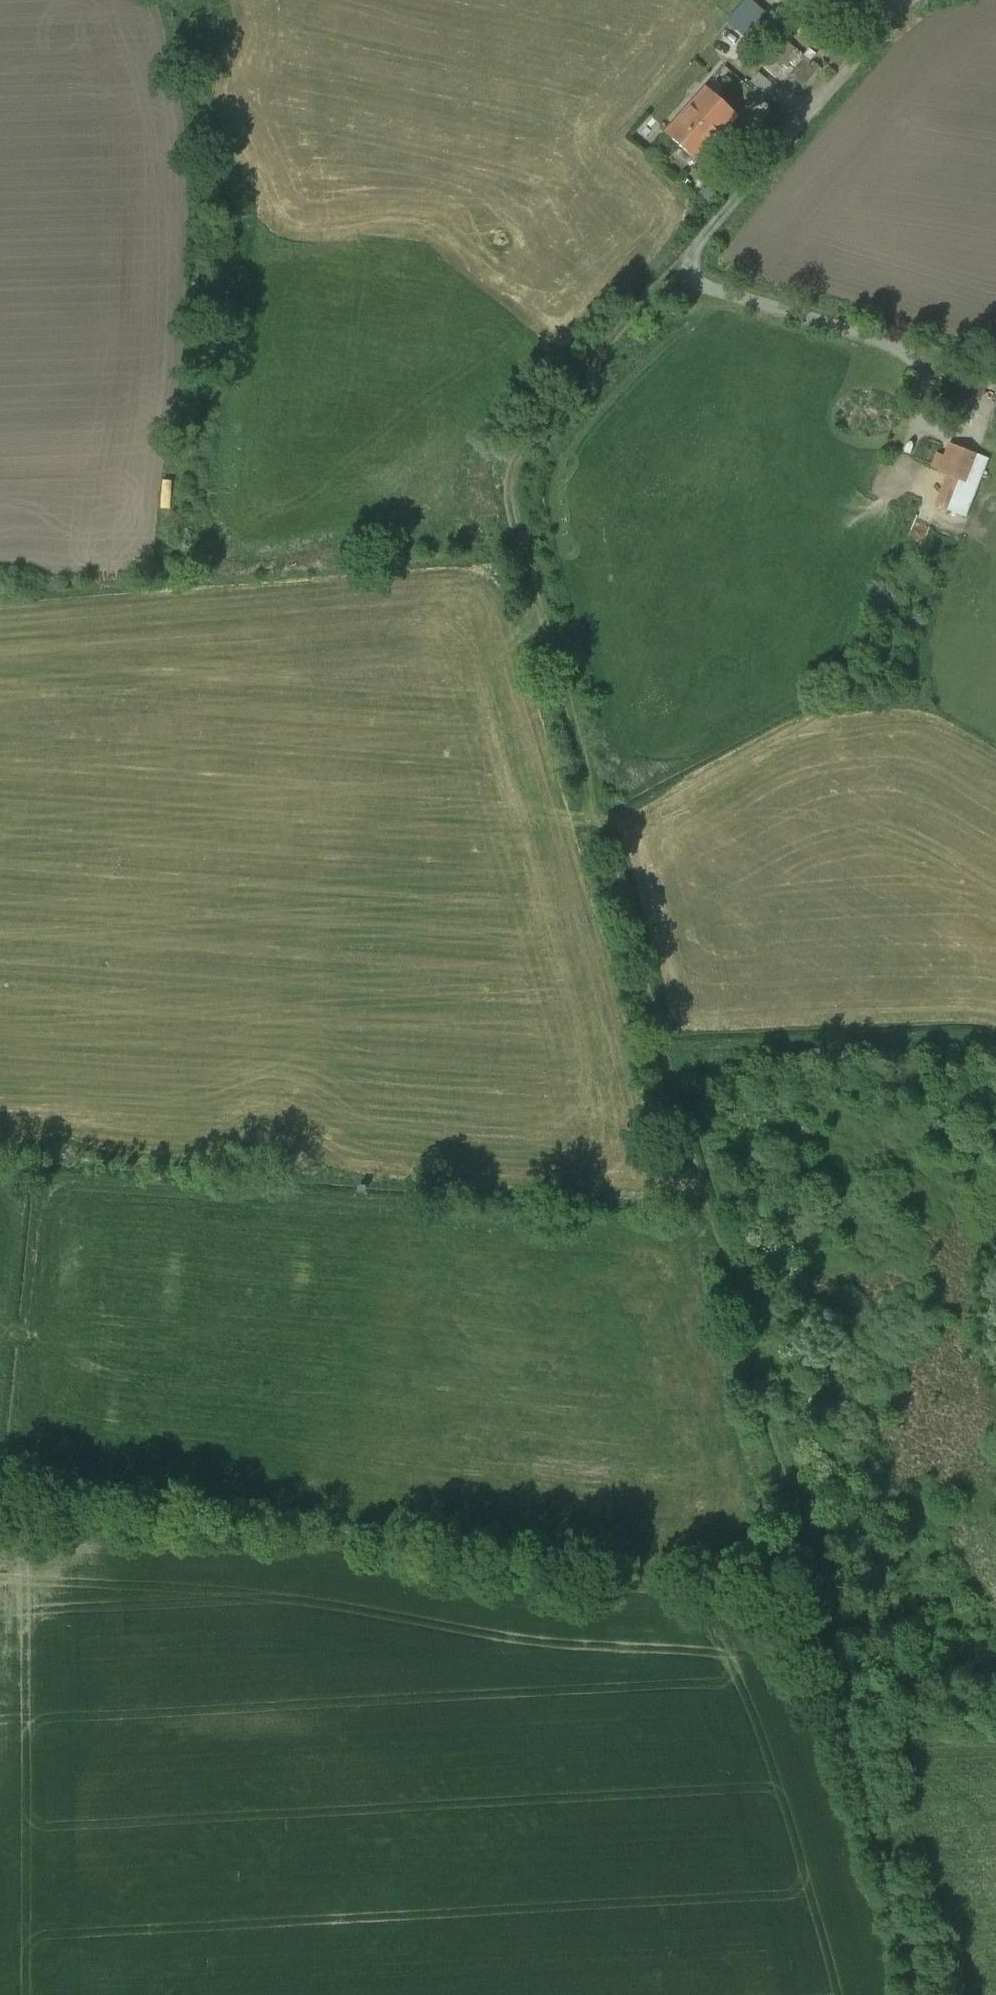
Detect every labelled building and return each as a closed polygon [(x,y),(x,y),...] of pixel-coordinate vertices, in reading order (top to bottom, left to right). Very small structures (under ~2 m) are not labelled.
[(729,21),(745,35),(764,14),(748,0),(729,21)] [(828,34),(801,15),(795,24),(802,29),(798,34),(818,48),(828,34)] [(707,88),(666,133),(698,162),(738,117),(707,88)] [(977,456),(950,446),(940,472),(949,476),(938,505),(951,511),(962,481),(966,482),(977,456)]
